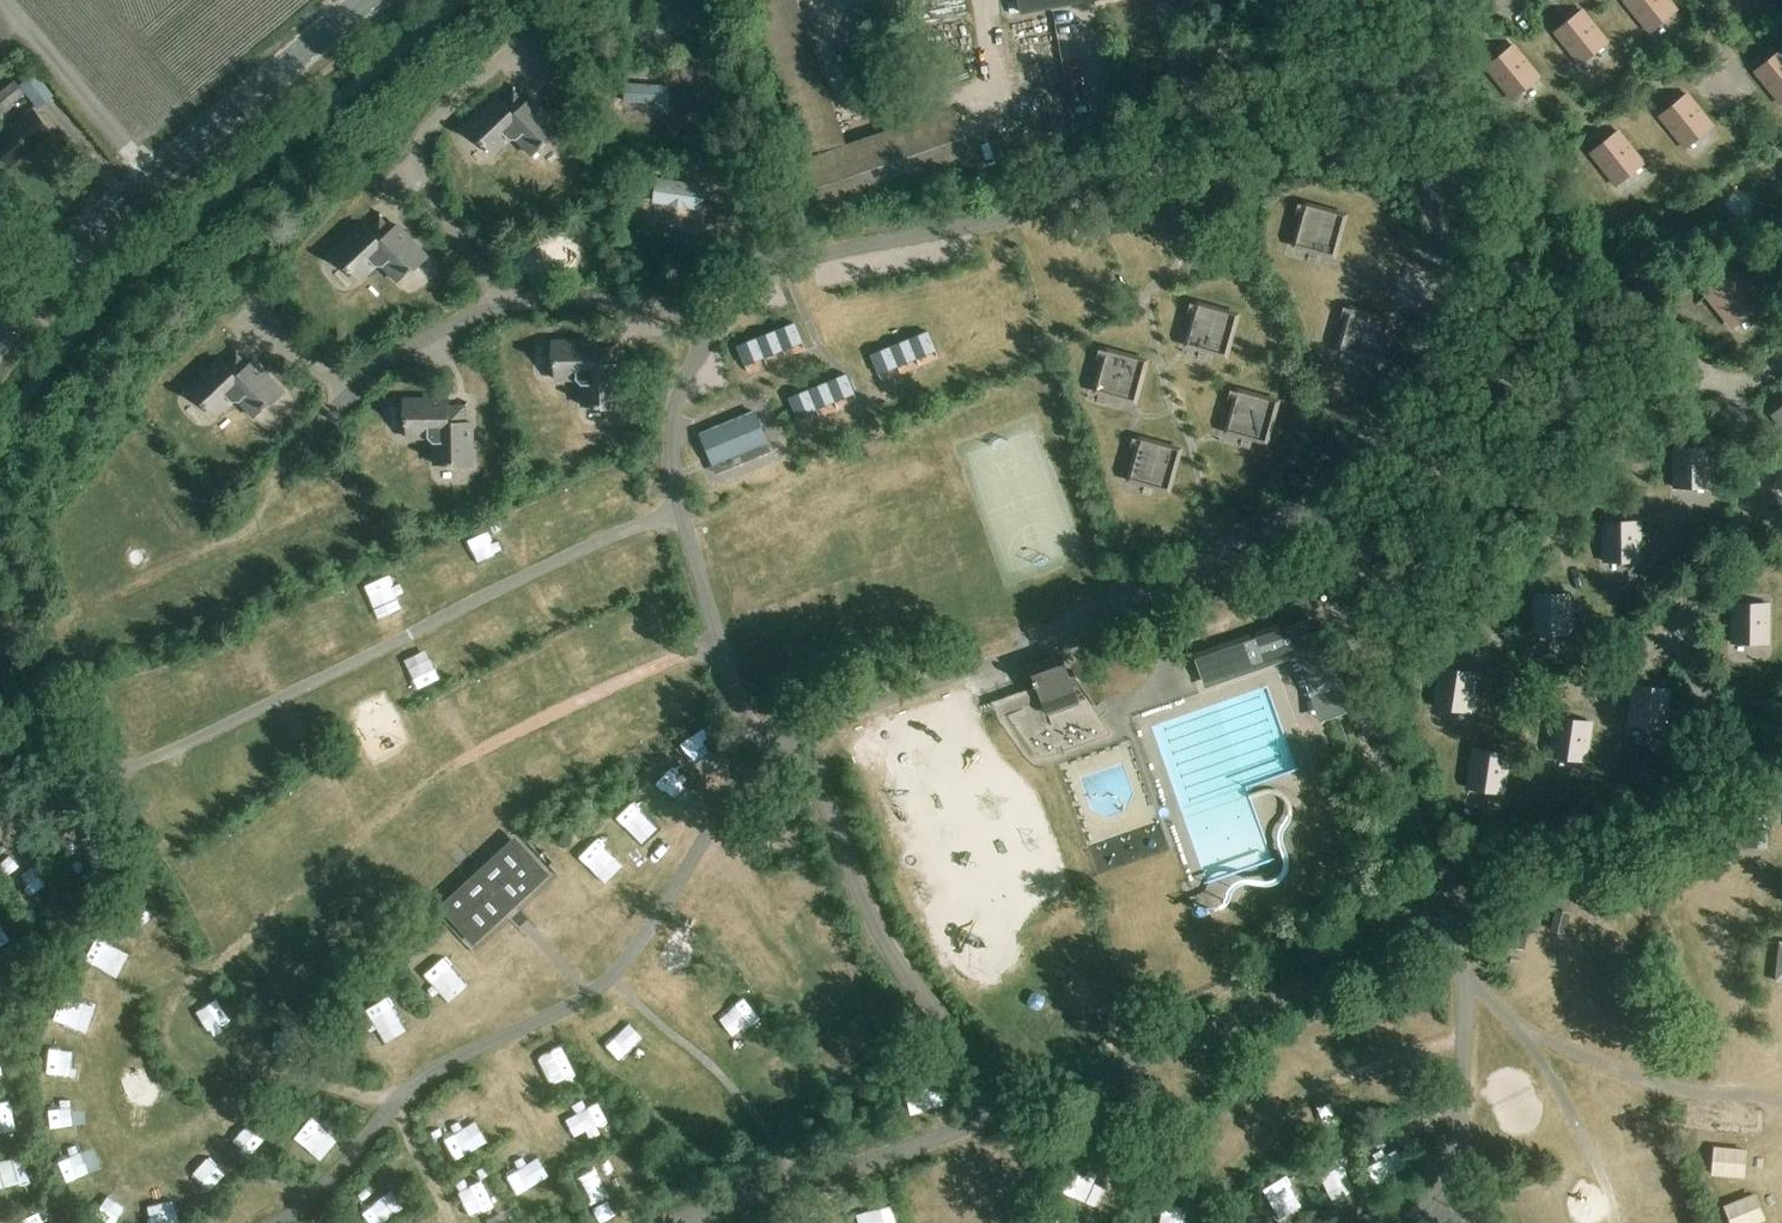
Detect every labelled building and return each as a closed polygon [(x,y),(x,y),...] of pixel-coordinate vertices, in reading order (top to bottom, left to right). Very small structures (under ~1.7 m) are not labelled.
[(1023,14),(1098,0),(1020,0),(1023,14)] [(1649,33),(1677,10),(1668,0),(1626,0),(1624,2),(1649,33)] [(1555,33),(1580,65),(1608,43),(1583,11),(1555,33)] [(1486,69),(1512,100),(1540,77),(1514,46),(1486,69)] [(1781,104),(1781,103),(1781,51),(1755,73),(1781,104)] [(52,96),(36,75),(21,87),(37,108),(52,96)] [(8,109),(26,95),(16,83),(0,96),(0,99),(8,109)] [(669,106),(670,87),(625,84),(624,103),(669,106)] [(524,128),(513,138),(531,157),(541,148),(543,150),(561,132),(532,101),(526,106),(515,94),(502,105),(524,128)] [(1660,117),(1685,149),(1713,126),(1688,95),(1660,117)] [(495,156),(513,138),(524,128),(502,105),(497,100),(466,130),(484,148),(486,146),(495,156)] [(12,168),(53,135),(32,110),(0,136),(0,152),(12,168)] [(799,161),(818,221),(975,169),(955,110),(799,161)] [(1591,154),(1616,186),(1644,164),(1619,132),(1591,154)] [(703,212),(707,187),(656,179),(652,205),(668,207),(667,211),(687,214),(687,210),(703,212)] [(1336,262),(1350,215),(1304,201),(1290,248),(1336,262)] [(380,265),(397,283),(407,274),(409,277),(427,259),(398,228),(393,233),(381,220),(368,232),(390,255),(380,265)] [(361,282),(380,265),(390,255),(368,232),(363,227),(332,256),(350,275),(352,273),(361,282)] [(1704,297),(1732,330),(1767,300),(1740,267),(1704,297)] [(1228,361),(1242,314),(1196,301),(1182,348),(1228,361)] [(1381,365),(1395,318),(1350,304),(1336,352),(1381,365)] [(745,367),(803,344),(794,323),(737,346),(745,367)] [(936,352),(928,332),(870,356),(878,376),(936,352)] [(556,382),(582,382),(596,381),(596,350),(596,343),(553,343),(553,369),(556,369),(556,382)] [(1137,407),(1151,360),(1105,347),(1092,394),(1137,407)] [(582,382),(582,408),(595,407),(595,410),(621,410),(621,367),(613,367),(613,350),(596,350),(596,381),(582,382)] [(246,390),(236,400),(254,419),(263,410),(265,412),(284,394),(254,363),(249,368),(237,356),(225,367),(246,390)] [(217,418),(236,400),(246,390),(225,367),(220,362),(188,392),(206,410),(208,408),(217,418)] [(855,395),(846,375),(788,399),(797,419),(855,395)] [(1268,447),(1281,400),(1236,387),(1222,434),(1268,447)] [(408,440),(434,440),(448,440),(448,408),(448,401),(405,401),(405,427),(408,427),(408,440)] [(448,440),(434,440),(434,466),(447,466),(447,469),(473,468),(472,425),(465,425),(465,408),(448,408),(448,440)] [(1781,429),(1781,408),(1772,416),(1781,429)] [(768,444),(754,412),(709,430),(722,463),(768,444)] [(1171,496),(1184,449),(1138,436),(1125,483),(1171,496)] [(1674,450),(1674,489),(1710,489),(1709,449),(1674,450)] [(1604,523),(1604,563),(1639,563),(1639,523),(1604,523)] [(1534,596),(1534,635),(1570,635),(1570,596),(1534,596)] [(1732,644),(1768,645),(1768,605),(1733,605),(1732,644)] [(1297,658),(1320,723),(1350,711),(1318,617),(1195,659),(1205,690),(1297,658)] [(1029,667),(1047,717),(1081,705),(1063,655),(1029,667)] [(1434,709),(1469,714),(1475,675),(1440,670),(1434,709)] [(1629,726),(1664,730),(1670,691),(1635,687),(1629,726)] [(1550,758),(1585,763),(1591,724),(1556,719),(1550,758)] [(689,734),(709,756),(721,745),(701,723),(689,734)] [(1468,790),(1503,795),(1508,756),(1473,751),(1468,790)] [(644,828),(655,816),(635,797),(624,809),(644,828)] [(1768,848),(1769,816),(1747,815),(1746,846),(1768,848)] [(602,863),(617,851),(604,835),(589,846),(602,863)] [(439,909),(474,947),(550,876),(515,839),(439,909)] [(140,892),(122,907),(145,934),(163,919),(140,892)] [(436,951),(420,972),(442,988),(458,967),(436,951)] [(82,1018),(90,994),(68,986),(59,1010),(82,1018)] [(214,995),(190,1013),(206,1034),(230,1016),(214,995)] [(571,1065),(546,1070),(551,1093),(576,1088),(571,1065)] [(941,1089),(909,1092),(911,1110),(943,1106),(941,1089)] [(440,1138),(451,1161),(484,1145),(473,1122),(440,1138)] [(1375,1176),(1404,1159),(1394,1142),(1365,1159),(1375,1176)] [(209,1195),(233,1172),(207,1144),(182,1167),(209,1195)] [(0,1156),(0,1168),(3,1183),(28,1177),(22,1151),(0,1156)] [(594,1156),(573,1167),(586,1192),(607,1180),(594,1156)] [(1739,1166),(1714,1182),(1727,1201),(1751,1185),(1739,1166)] [(513,1182),(522,1198),(542,1187),(533,1171),(513,1182)] [(362,1204),(376,1222),(377,1222),(406,1201),(391,1182),(362,1204)] [(153,1192),(164,1218),(179,1212),(169,1186),(153,1192)] [(21,1221),(22,1222),(58,1222),(52,1208),(21,1221)]
